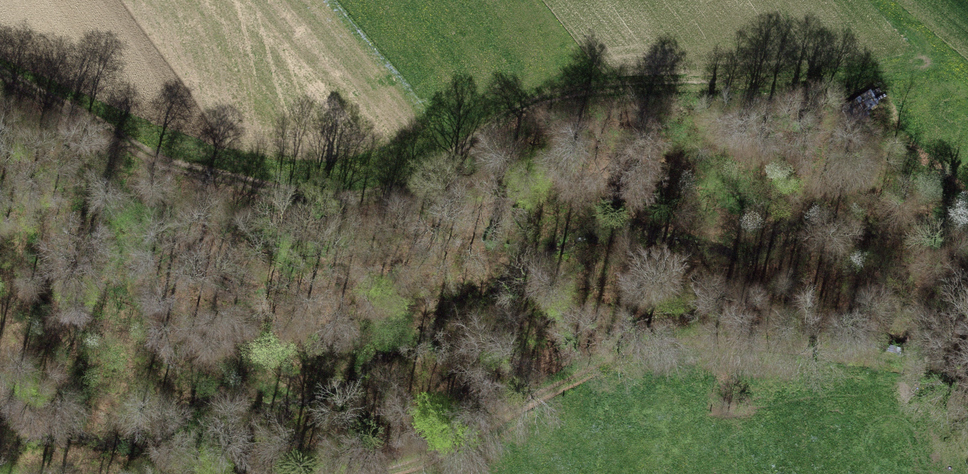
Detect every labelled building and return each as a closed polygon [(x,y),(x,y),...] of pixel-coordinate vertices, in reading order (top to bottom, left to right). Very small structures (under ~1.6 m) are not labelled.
[(870,91),(849,104),(856,115),(877,103),(870,91)]
